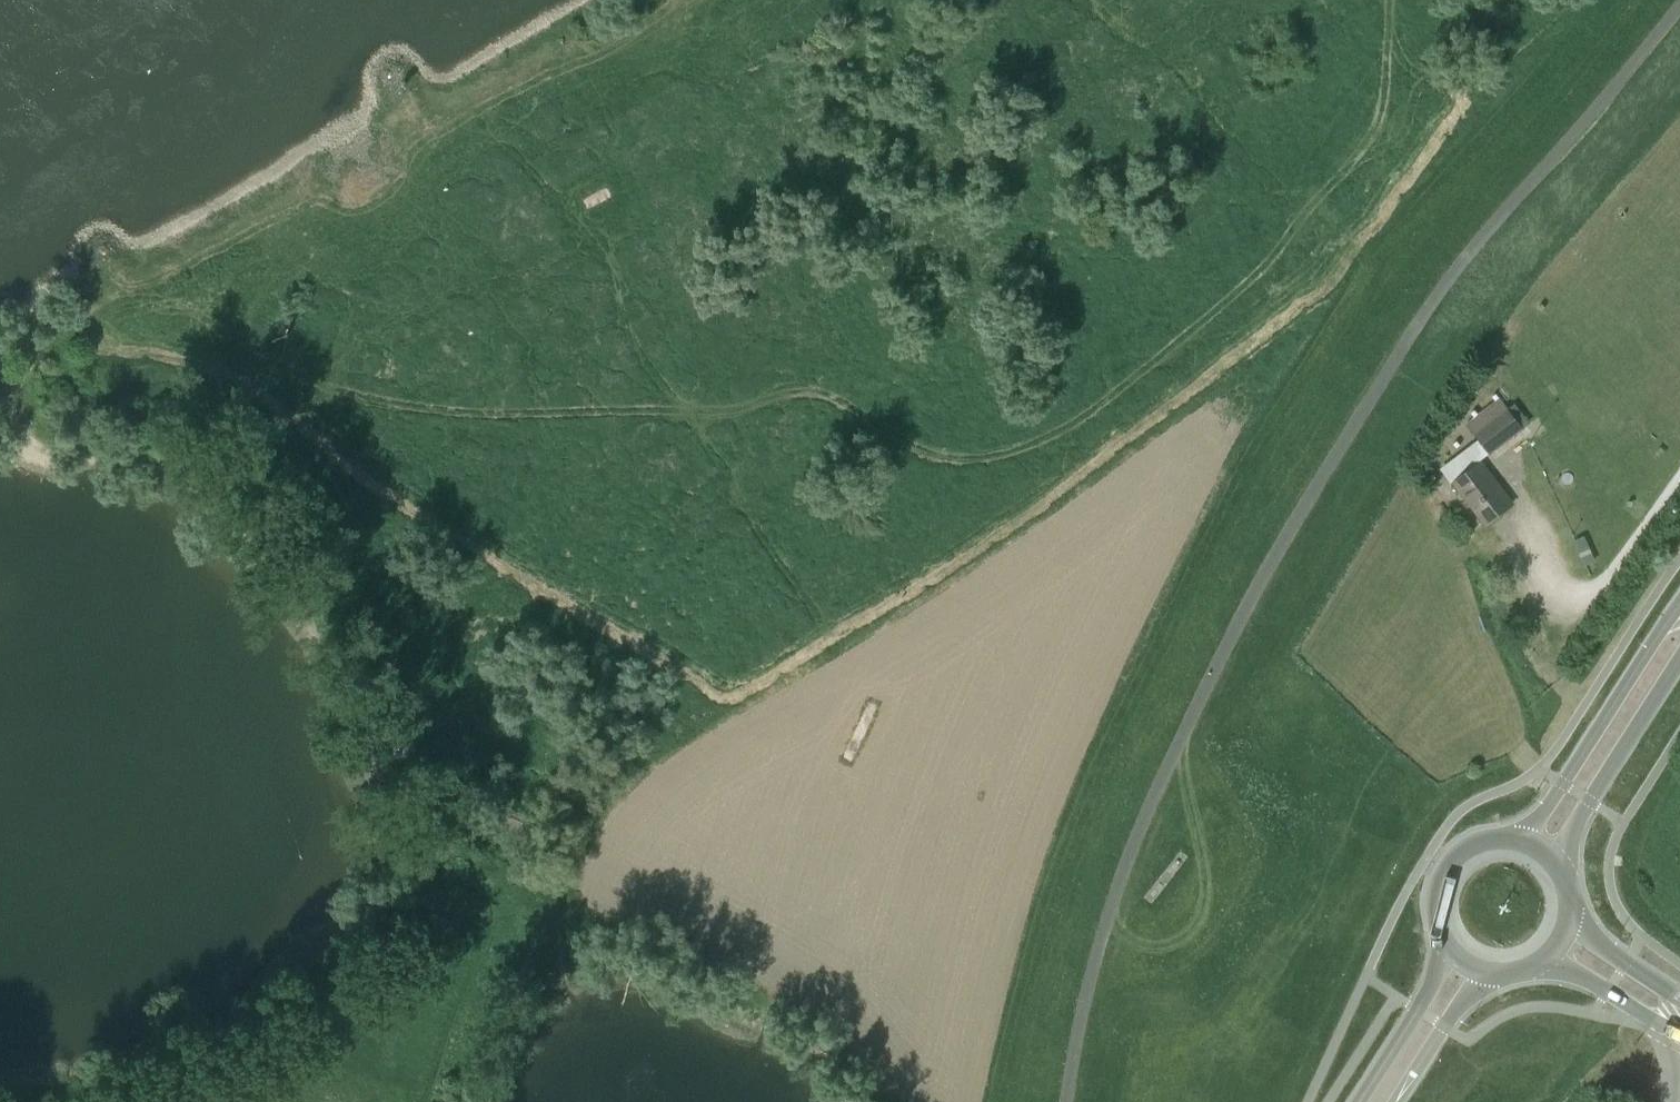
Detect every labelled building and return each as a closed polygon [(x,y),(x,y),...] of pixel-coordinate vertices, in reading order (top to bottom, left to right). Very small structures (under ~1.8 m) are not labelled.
[(1490,456),(1524,429),(1499,397),(1465,424),(1490,456)] [(1484,525),(1513,503),(1480,461),(1452,482),(1484,525)]
